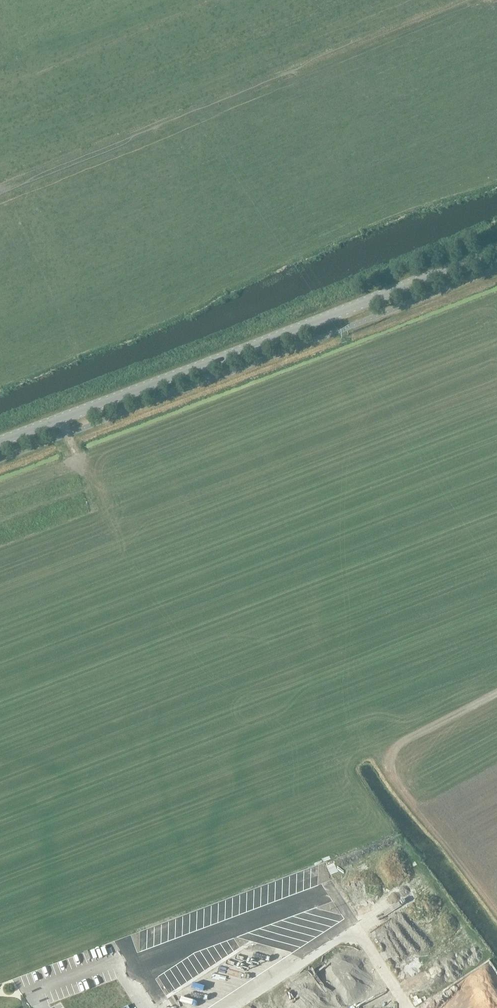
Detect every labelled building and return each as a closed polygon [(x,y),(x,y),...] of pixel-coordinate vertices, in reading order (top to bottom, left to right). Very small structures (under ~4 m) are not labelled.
[(203,984),(207,990),(215,986),(211,980),(203,984)] [(175,996),(183,991),(179,985),(171,990),(175,996)] [(200,1004),(210,998),(207,994),(197,1000),(200,1004)]
